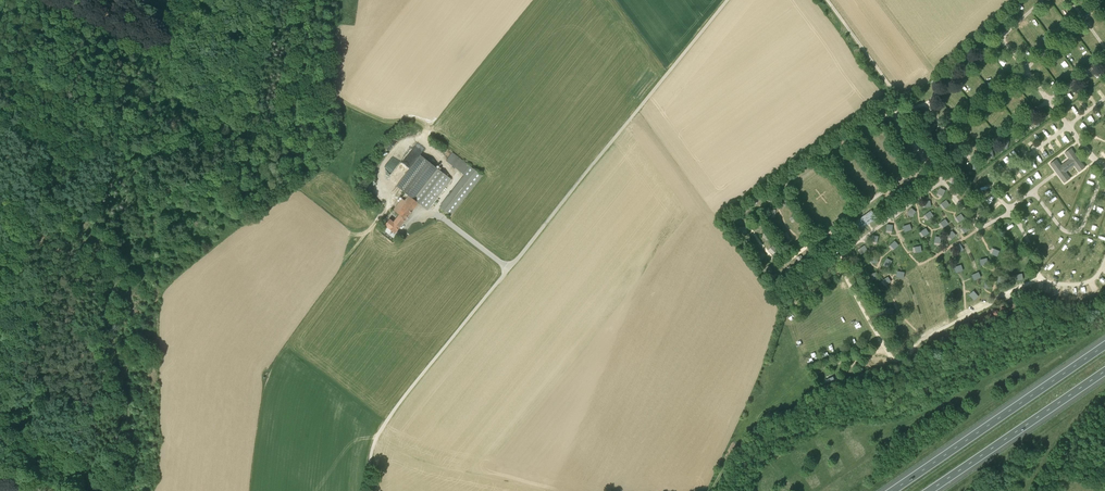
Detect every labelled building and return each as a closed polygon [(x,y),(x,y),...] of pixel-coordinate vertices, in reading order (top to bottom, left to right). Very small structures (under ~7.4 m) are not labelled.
[(1025,92),(1029,97),(1033,93),(1029,88),(1025,92)] [(923,120),(928,112),(925,110),(920,118),(923,120)] [(1062,167),(1056,159),(1050,163),(1053,167),(1054,166),(1063,178),(1062,179),(1064,183),(1070,178),(1065,170),(1073,164),(1079,172),(1085,167),(1083,164),(1081,165),(1072,152),(1073,151),(1071,148),(1065,152),(1071,160),(1062,167)] [(465,175),(443,203),(440,207),(450,215),(482,175),(469,165),(452,152),(446,160),(463,173),(462,174),(465,175)] [(427,210),(451,179),(434,165),(421,154),(396,186),(408,195),(404,200),(402,199),(396,207),(393,210),(399,214),(393,222),(400,227),(408,216),(418,203),(427,210)] [(963,187),(957,190),(960,196),(966,192),(963,187)] [(940,188),(937,194),(943,197),(945,190),(940,188)] [(750,200),(755,204),(759,200),(754,195),(750,200)] [(973,199),(967,203),(970,208),(976,204),(973,199)] [(737,204),(740,210),(746,208),(743,201),(737,204)] [(945,201),(940,205),(944,210),(949,205),(945,201)] [(773,209),(768,214),(772,218),(777,214),(773,209)] [(871,210),(854,222),(860,231),(878,218),(871,210)] [(929,211),(923,214),(926,220),(932,216),(929,211)] [(790,218),(793,224),(798,221),(795,215),(790,218)] [(960,215),(955,219),(958,224),(964,220),(960,215)] [(758,216),(755,223),(761,225),(763,218),(758,216)] [(388,228),(395,233),(400,227),(393,222),(389,219),(385,225),(388,228)] [(944,220),(939,224),(942,229),(948,225),(944,220)] [(965,225),(959,229),(963,234),(968,229),(965,225)] [(924,228),(918,232),(922,237),(927,233),(924,228)] [(786,232),(781,237),(785,241),(790,236),(786,232)] [(952,232),(947,236),(951,241),(956,236),(952,232)] [(765,233),(761,237),(765,242),(770,237),(765,233)] [(894,241),(889,246),(893,250),(898,245),(894,241)] [(959,243),(954,247),(957,252),(963,248),(959,243)] [(773,245),(768,250),(772,254),(777,249),(773,245)] [(864,246),(858,250),(862,255),(867,251),(864,246)] [(999,252),(993,249),(990,254),(996,257),(999,252)] [(808,253),(811,259),(817,256),(814,250),(808,253)] [(761,251),(756,256),(760,260),(765,256),(761,251)] [(797,259),(800,265),(806,262),(803,256),(797,259)] [(887,258),(883,264),(888,267),(892,261),(887,258)] [(769,266),(763,270),(767,274),(772,270),(769,266)] [(875,272),(869,275),(872,281),(878,278),(875,272)] [(978,273),(972,275),(975,281),(981,278),(978,273)] [(888,277),(882,281),(885,286),(891,282),(888,277)] [(777,279),(774,285),(779,287),(782,281),(777,279)] [(975,292),(970,297),(974,301),(979,296),(975,292)] [(888,297),(882,294),(879,300),(885,303),(888,297)] [(1019,303),(1009,304),(1007,304),(1008,312),(1020,310),(1019,303)]
